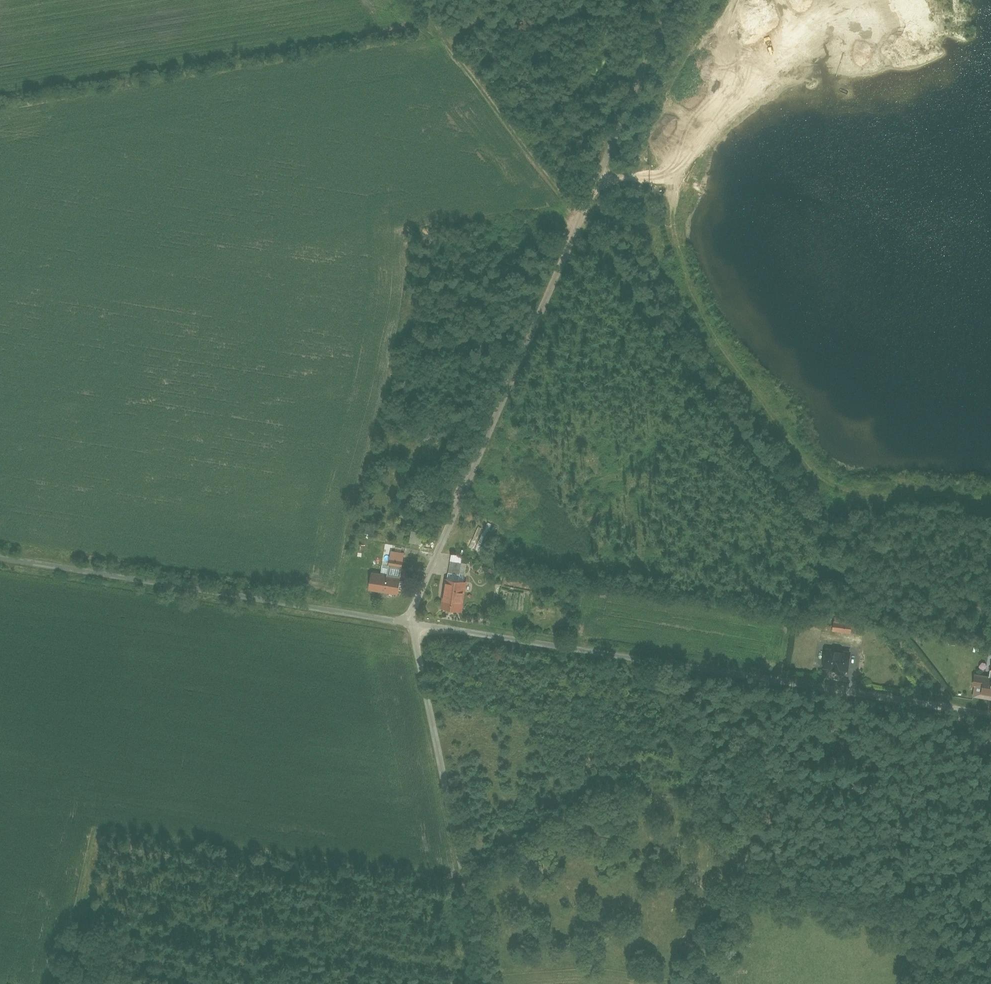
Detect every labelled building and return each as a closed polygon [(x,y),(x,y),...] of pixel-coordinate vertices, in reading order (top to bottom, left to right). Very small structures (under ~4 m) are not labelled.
[(421,544),(423,532),(412,529),(409,541),(421,544)] [(387,575),(372,573),(369,589),(398,595),(404,560),(390,558),(387,575)] [(468,582),(446,579),(442,608),(463,612),(468,582)] [(833,631),(852,632),(852,617),(834,617),(833,631)] [(851,653),(825,649),(822,667),(848,671),(851,653)] [(983,675),(980,693),(990,695),(990,676),(983,675)] [(697,941),(690,938),(688,944),(695,947),(697,941)] [(713,969),(714,978),(733,976),(732,967),(713,969)]
